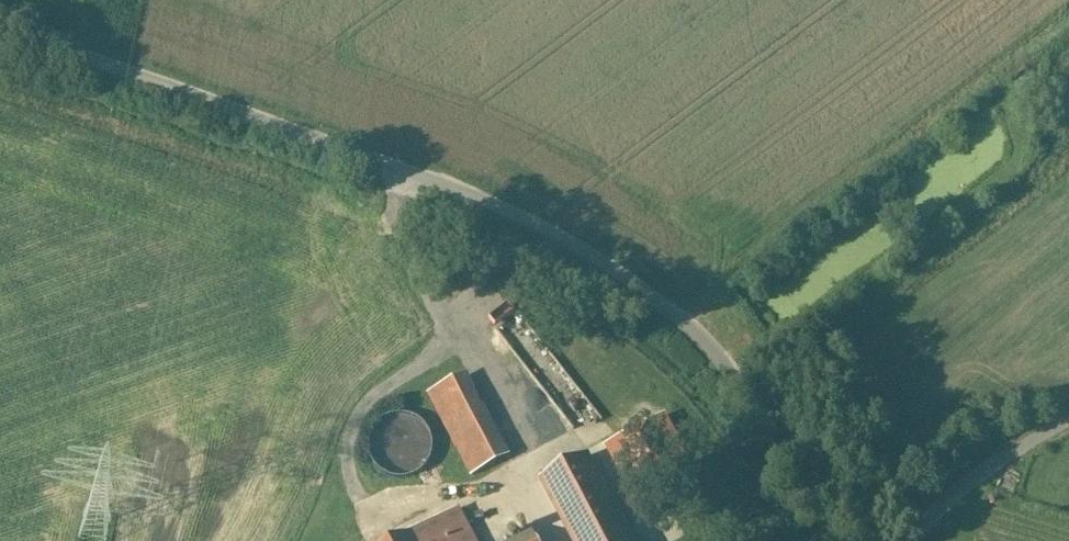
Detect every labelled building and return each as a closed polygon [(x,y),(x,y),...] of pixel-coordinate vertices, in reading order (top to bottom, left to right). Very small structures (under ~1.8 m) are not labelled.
[(468,375),(431,394),(474,476),(511,457),(468,375)] [(377,469),(384,474),(391,478),(400,479),(408,479),(416,476),(423,471),(428,465),(432,457),(433,449),(433,440),(430,432),(425,426),(419,420),(411,416),(403,415),(394,416),(386,419),(379,423),(374,430),(370,437),(369,446),(370,454),(372,462),(377,469)] [(648,426),(607,447),(630,491),(671,469),(654,437),(648,426)] [(654,437),(671,469),(688,460),(671,428),(654,437)] [(588,457),(541,482),(573,540),(633,540),(588,457)] [(413,540),(476,540),(459,510),(410,535),(413,540)]
